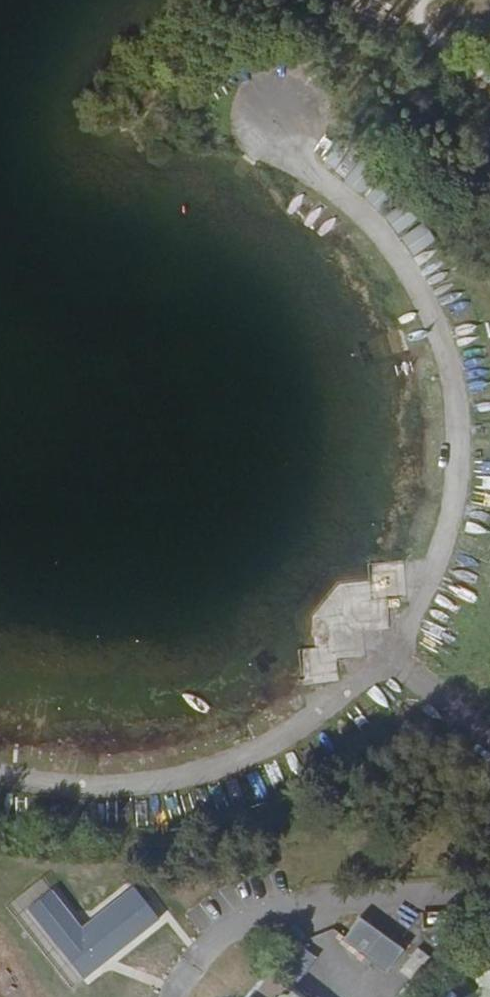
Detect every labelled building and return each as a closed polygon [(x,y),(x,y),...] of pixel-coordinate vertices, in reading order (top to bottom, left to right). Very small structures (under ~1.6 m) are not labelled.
[(341,140),(324,160),(362,192),(379,171),(341,140)] [(367,202),(384,209),(391,192),(374,185),(367,202)] [(386,214),(398,233),(420,219),(407,200),(386,214)] [(402,237),(416,255),(437,239),(423,221),(402,237)] [(393,352),(406,348),(399,329),(387,334),(393,352)] [(340,587),(351,620),(371,612),(360,580),(340,587)] [(314,646),(301,647),(305,679),(334,676),(332,656),(361,652),(357,617),(312,622),(314,646)] [(229,806),(248,794),(238,778),(219,790),(229,806)] [(165,919),(134,885),(90,924),(48,871),(7,903),(75,992),(111,963),(165,919)] [(383,964),(396,944),(364,920),(350,939),(383,964)] [(407,952),(396,944),(383,964),(393,971),(407,952)] [(298,979),(315,958),(300,946),(283,967),(298,979)] [(487,979),(485,986),(486,990),(476,996),(489,996),(489,977),(487,979)] [(270,980),(257,996),(291,996),(270,980)]
